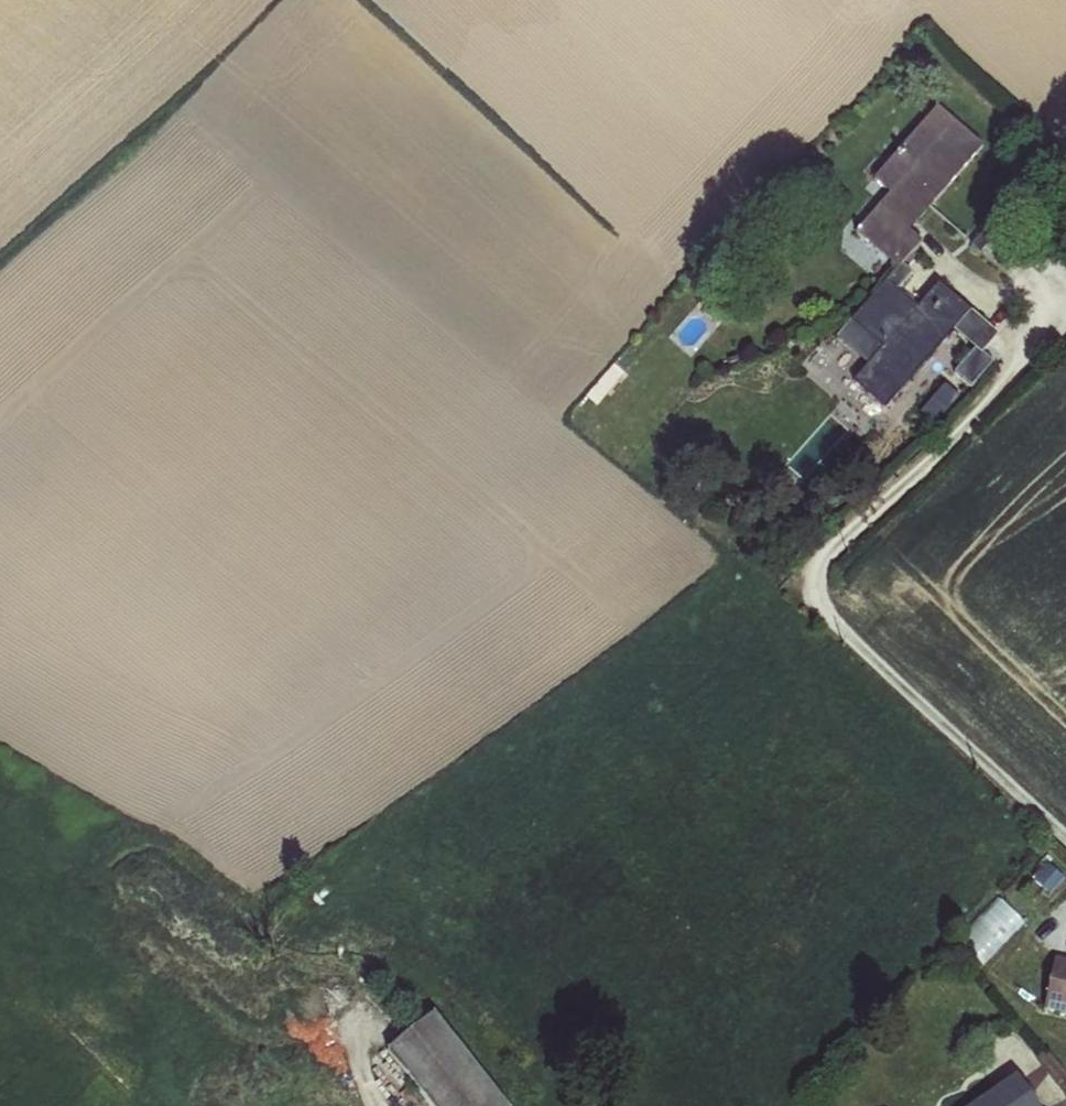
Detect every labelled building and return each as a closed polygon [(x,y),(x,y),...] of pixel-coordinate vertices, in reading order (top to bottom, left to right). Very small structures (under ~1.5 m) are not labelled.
[(926,221),(987,153),(944,113),(878,183),(893,196),(860,233),(906,275),(929,251),(912,236),(926,221)] [(1009,286),(1030,263),(995,230),(973,253),(1009,286)] [(891,290),(856,328),(882,353),(854,384),(884,411),(924,368),(953,336),(982,362),(1000,343),(940,288),(916,314),(891,290)] [(1006,898),(965,942),(991,965),(1031,922),(1006,898)] [(1059,964),(1049,1012),(1065,1016),(1065,966),(1059,964)] [(442,1105),(504,1105),(435,1018),(391,1053),(400,1062),(442,1105)] [(431,1105),(442,1105),(400,1062),(431,1105)] [(1018,1083),(985,1105),(1034,1105),(1018,1083)]
